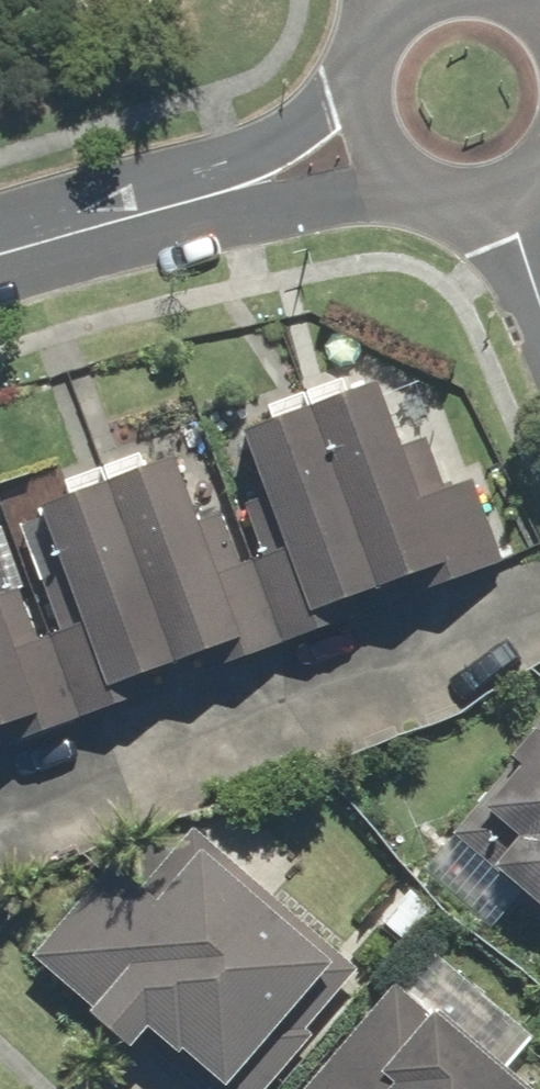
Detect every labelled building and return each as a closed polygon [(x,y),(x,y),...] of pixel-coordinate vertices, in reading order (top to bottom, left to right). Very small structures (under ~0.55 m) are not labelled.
[(239,657),(314,629),(309,617),(434,572),(439,584),(507,559),(477,476),(415,499),(373,385),(214,442),(235,499),(188,516),(234,644),(239,657)] [(40,729),(112,703),(107,691),(234,644),(188,516),(167,459),(16,514),(56,623),(8,641),(35,714),(40,729)] [(35,714),(8,641),(0,618),(0,727),(35,714)] [(498,762),(511,775),(454,830),(539,917),(539,720),(498,762)] [(234,858),(227,866),(187,830),(148,873),(166,889),(151,906),(120,878),(97,904),(79,888),(34,938),(93,991),(73,1013),(118,1054),(142,1028),(209,1088),(247,1088),(356,968),(234,858)] [(397,990),(389,984),(298,1088),(510,1088),(497,1077),(530,1039),(430,952),(397,990)]
